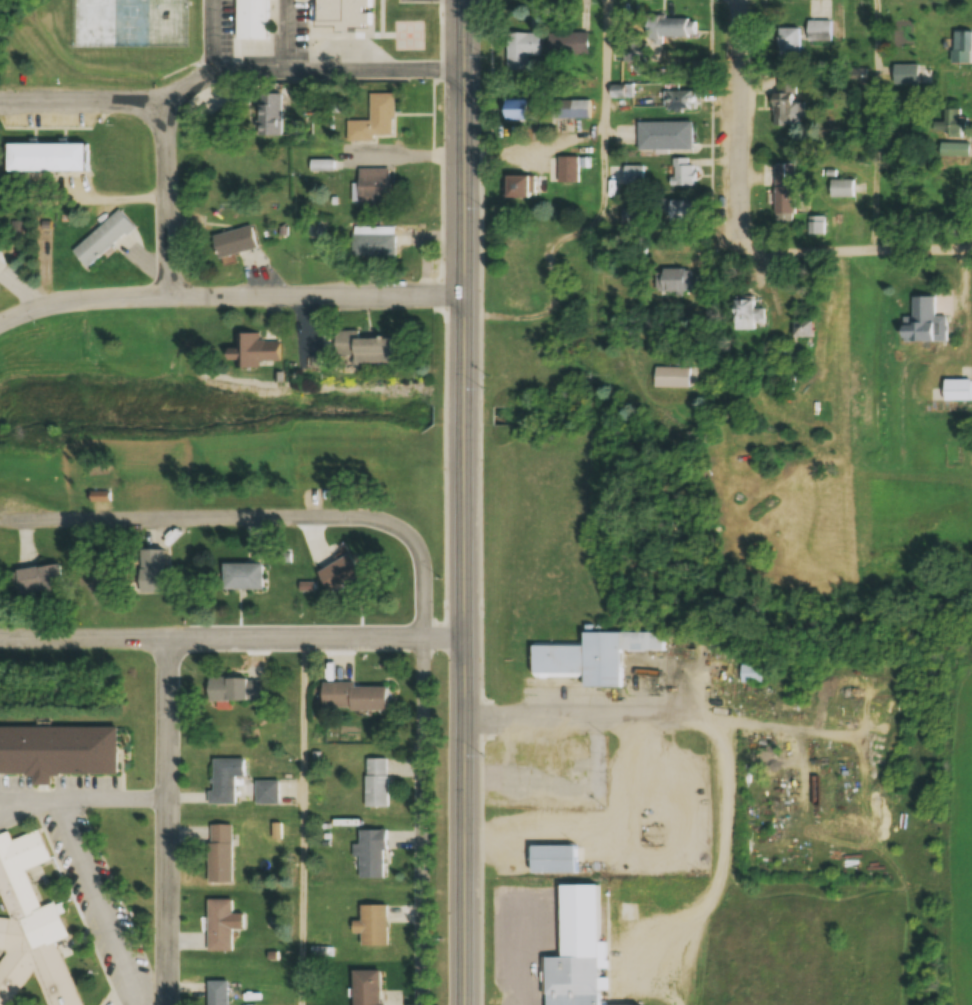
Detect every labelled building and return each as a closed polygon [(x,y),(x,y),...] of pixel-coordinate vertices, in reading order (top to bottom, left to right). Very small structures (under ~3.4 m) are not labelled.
[(236,40),(267,40),(267,0),(236,0),(236,40)] [(338,15),(338,24),(353,24),(353,14),(371,14),(371,0),(319,0),(319,15),(338,15)] [(696,19),(647,20),(647,40),(696,39),(696,19)] [(831,44),(831,22),(807,22),(807,44),(831,44)] [(800,59),(800,29),(778,29),(778,59),(800,59)] [(971,64),(971,30),(953,30),(953,64),(971,64)] [(540,34),(507,34),(507,71),(529,71),(529,57),(540,57),(540,34)] [(549,34),(549,58),(589,58),(589,34),(549,34)] [(649,45),(622,45),(622,64),(649,64),(649,45)] [(665,112),(693,112),(693,90),(665,90),(665,112)] [(281,135),(281,94),(257,94),(257,135),(281,135)] [(347,122),(347,139),(393,139),(393,94),(369,94),(369,122),(347,122)] [(803,98),(783,98),(772,98),(772,127),(803,126),(803,98)] [(589,119),(589,101),(570,101),(570,119),(589,119)] [(526,121),(526,103),(503,103),(503,121),(526,121)] [(951,134),(965,134),(965,111),(951,111),(951,134)] [(692,151),(691,122),(638,123),(639,152),(692,151)] [(4,145),(4,172),(83,172),(83,145),(4,145)] [(578,183),(578,168),(582,168),(582,157),(556,157),(556,183),(578,183)] [(694,187),(694,159),(670,159),(670,187),(694,187)] [(795,216),(795,165),(774,165),(774,216),(795,216)] [(357,205),(389,205),(389,169),(357,169),(357,205)] [(503,198),(533,198),(533,176),(503,176),(503,198)] [(830,198),(854,198),(854,180),(830,180),(830,198)] [(693,223),(693,201),(667,201),(667,223),(693,223)] [(70,251),(86,270),(114,246),(122,255),(142,238),(119,211),(70,251)] [(825,217),(809,217),(809,236),(825,236),(825,217)] [(256,249),(251,226),(208,237),(214,260),(256,249)] [(394,227),(351,228),(351,257),(395,257),(394,227)] [(657,273),(657,292),(687,292),(687,273),(657,273)] [(754,331),(754,324),(763,324),(763,309),(754,309),(754,298),(732,297),(732,331),(754,331)] [(935,297),(911,297),(912,318),(900,318),(901,343),(948,342),(947,317),(935,317),(935,297)] [(792,349),(812,349),(812,321),(792,321),(792,349)] [(235,368),(279,367),(278,343),(254,344),(253,332),(235,333),(236,353),(224,353),(224,362),(235,362),(235,368)] [(357,340),(357,332),(334,332),(334,356),(350,356),(350,365),(392,364),(392,339),(357,340)] [(652,388),(688,388),(688,367),(652,367),(652,388)] [(971,380),(944,380),(944,391),(933,391),(933,402),(971,402),(971,380)] [(166,550),(141,550),(141,580),(166,580),(166,550)] [(362,577),(351,555),(318,572),(329,594),(362,577)] [(15,570),(18,596),(64,590),(61,564),(15,570)] [(223,590),(263,590),(263,564),(223,564),(223,590)] [(664,651),(664,632),(582,633),(582,644),(532,644),(532,679),(582,679),(582,687),(621,687),(621,651),(664,651)] [(740,683),(761,683),(761,665),(740,665),(740,683)] [(208,702),(265,702),(266,679),(208,678),(208,702)] [(322,685),(322,711),(386,711),(386,685),(322,685)] [(0,727),(0,776),(34,776),(34,785),(50,786),(50,775),(117,776),(117,729),(0,727)] [(235,805),(235,779),(245,779),(245,759),(211,759),(211,805),(235,805)] [(365,759),(365,808),(389,808),(389,759),(365,759)] [(232,826),(207,826),(207,884),(232,885),(232,826)] [(386,880),(386,831),(359,831),(359,846),(354,846),(354,857),(360,857),(360,880),(386,880)] [(57,943),(67,939),(54,904),(39,909),(25,871),(50,862),(41,839),(3,835),(0,837),(0,896),(9,919),(0,919),(0,1004),(8,1004),(32,971),(45,1004),(82,1004),(57,943)] [(531,847),(531,875),(576,875),(576,847),(531,847)] [(606,994),(606,1004),(547,1004),(546,986),(542,986),(542,949),(563,949),(562,876),(598,875),(599,933),(606,933),(606,958),(599,958),(599,969),(609,969),(609,981),(599,981),(599,994),(606,994)] [(208,901),(208,952),(233,952),(233,901),(208,901)] [(360,923),(352,923),(352,935),(361,935),(361,947),(388,947),(388,906),(360,906),(360,923)] [(352,971),(352,1004),(381,1004),(381,971),(352,971)] [(228,981),(207,981),(207,1004),(228,1004),(228,981)]
